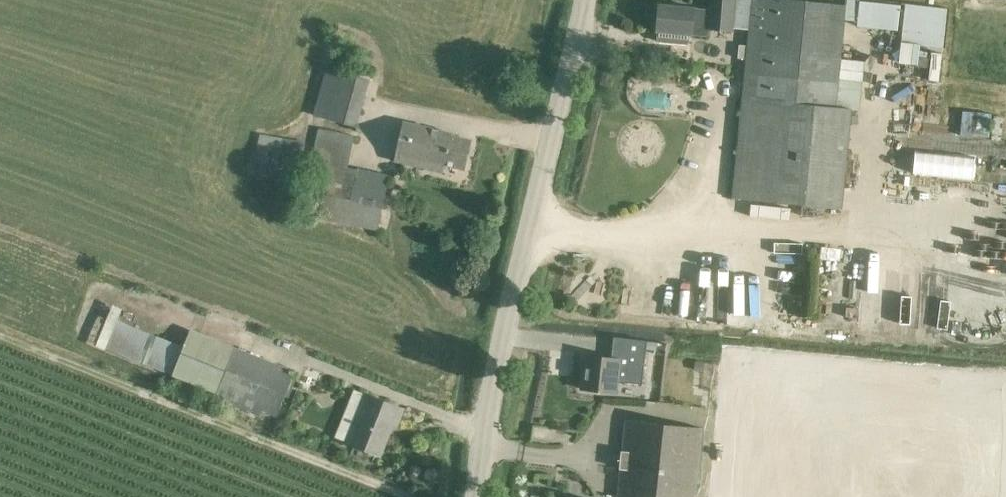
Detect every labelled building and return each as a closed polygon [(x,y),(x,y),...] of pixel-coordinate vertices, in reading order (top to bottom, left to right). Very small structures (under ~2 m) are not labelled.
[(708,9),(694,8),(694,7),(659,4),(657,31),(657,39),(659,42),(687,44),(688,43),(689,34),(691,35),(692,34),(705,35),(709,32),(709,28),(733,30),(733,27),(748,29),(746,46),(740,45),(738,59),(745,59),(732,198),(841,209),(851,108),(836,107),(839,79),(862,82),(864,61),(841,59),(845,20),(857,21),(856,27),(898,31),(901,5),(860,1),(860,0),(847,0),(846,4),(805,0),(709,0),(708,9)] [(905,4),(899,63),(915,65),(915,66),(930,68),(929,81),(914,79),(909,124),(912,124),(911,132),(937,135),(943,82),(938,82),(942,54),(932,53),(931,59),(918,58),(920,45),(944,48),(948,9),(905,4)] [(312,119),(352,126),(360,78),(320,71),(312,119)] [(403,121),(393,160),(442,172),(444,165),(465,169),(472,140),(452,135),(452,133),(403,121)] [(319,128),(300,214),(377,231),(389,177),(347,168),(354,136),(319,128)] [(260,134),(252,172),(298,181),(305,144),(260,134)] [(979,153),(905,151),(905,176),(978,178),(979,153)] [(830,271),(831,298),(860,296),(859,270),(830,271)] [(184,346),(117,320),(107,349),(172,375),(172,376),(276,417),(295,370),(191,328),(184,346)] [(614,337),(611,358),(585,355),(581,390),(615,394),(617,382),(642,385),(647,341),(614,337)] [(650,340),(649,349),(663,350),(664,341),(650,340)] [(401,408),(367,394),(362,406),(354,403),(339,439),(378,454),(391,422),(395,424),(401,408)] [(702,428),(626,419),(618,496),(695,496),(702,428)]
